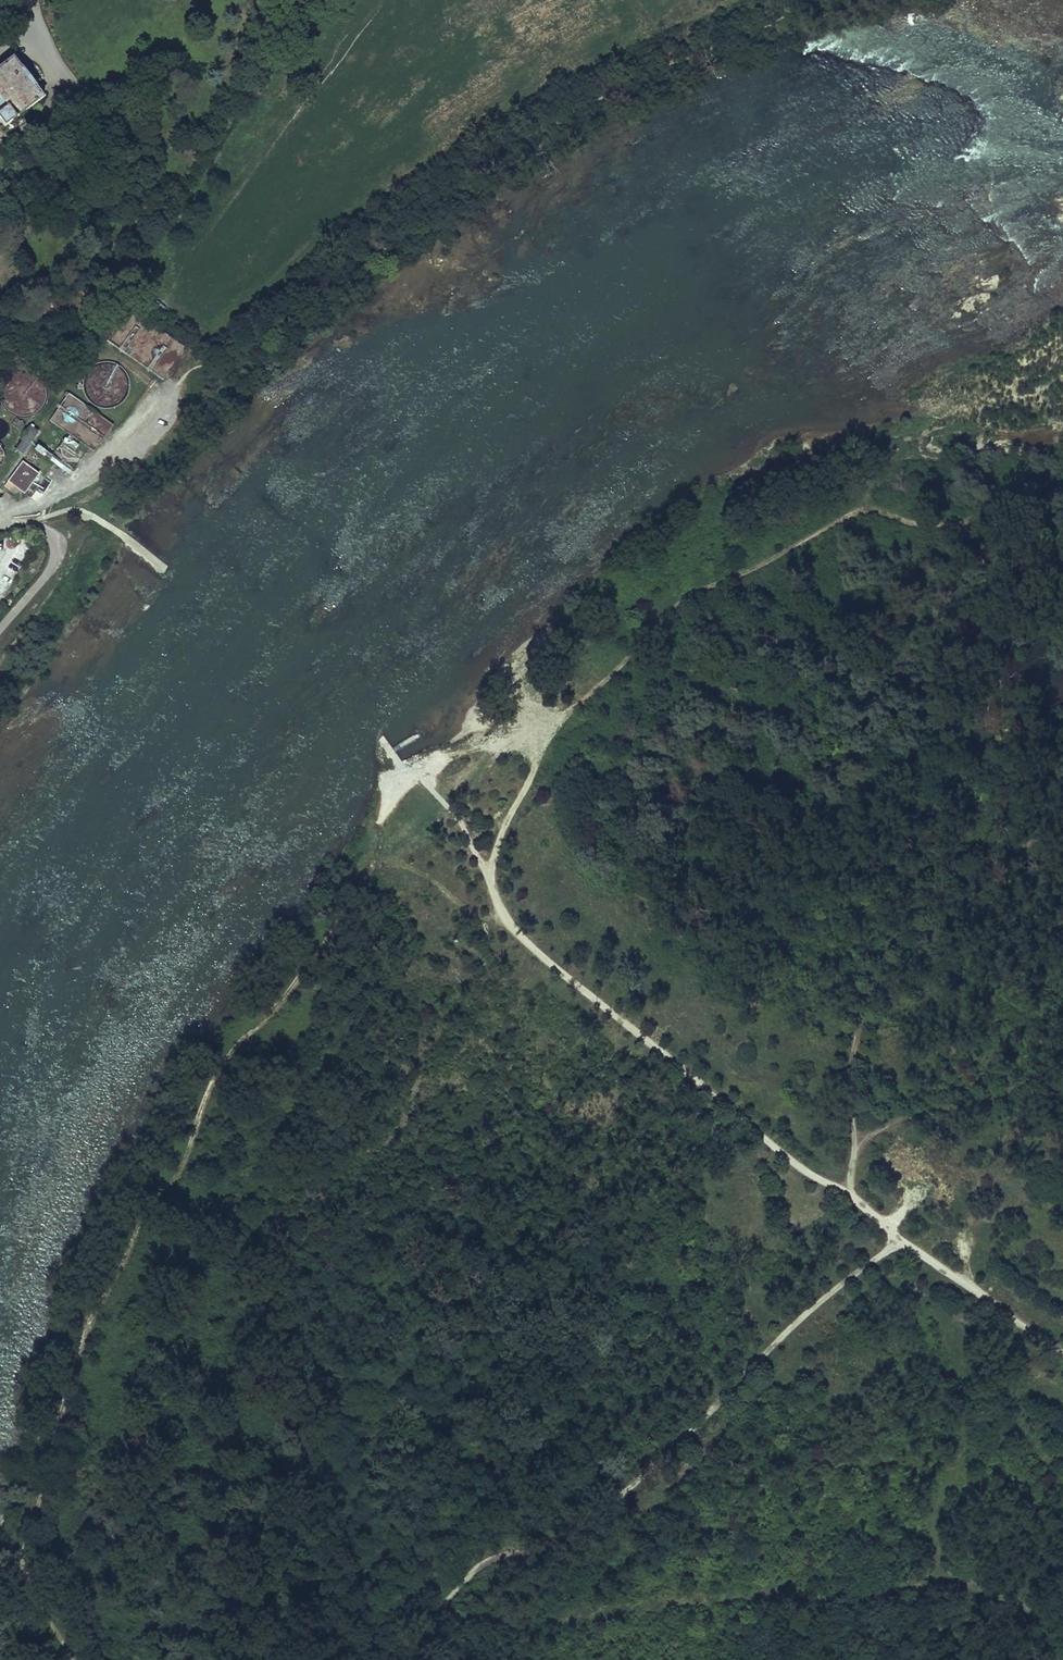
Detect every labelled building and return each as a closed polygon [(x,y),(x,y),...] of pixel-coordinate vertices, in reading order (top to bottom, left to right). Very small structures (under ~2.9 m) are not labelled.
[(3,126),(42,96),(34,85),(22,69),(12,57),(0,66),(0,122),(3,126)] [(28,65),(22,69),(34,85),(40,80),(28,65)] [(127,310),(106,342),(163,381),(185,349),(127,310)] [(128,387),(128,384),(127,382),(127,379),(125,376),(124,374),(122,371),(120,369),(118,368),(115,366),(112,365),(109,364),(107,364),(104,364),(101,364),(98,365),(95,366),(93,367),(90,369),(88,371),(86,373),(85,376),(83,378),(82,381),(82,384),(81,387),(82,390),(82,393),(83,395),(84,398),(86,401),(88,403),(90,405),(92,407),(95,408),(97,409),(100,410),(103,410),(106,410),(109,410),(112,409),(114,408),(117,407),(120,405),(122,403),(124,401),(125,399),(126,396),(127,393),(128,390),(128,387)] [(36,411),(41,406),(44,400),(45,393),(43,386),(40,380),(35,375),(28,373),(22,372),(15,374),(8,378),(4,384),(1,391),(2,398),(4,405),(9,411),(16,414),(23,416),(30,414),(36,411)] [(110,425),(68,396),(51,419),(94,449),(110,425)] [(3,437),(6,435),(8,431),(8,428),(8,424),(6,421),(4,419),(1,417),(0,417),(0,438),(3,437)] [(16,418),(11,423),(19,430),(24,424),(16,418)] [(37,431),(29,426),(21,438),(23,440),(16,449),(22,453),(37,431)] [(38,472),(22,461),(8,480),(25,491),(38,472)]
